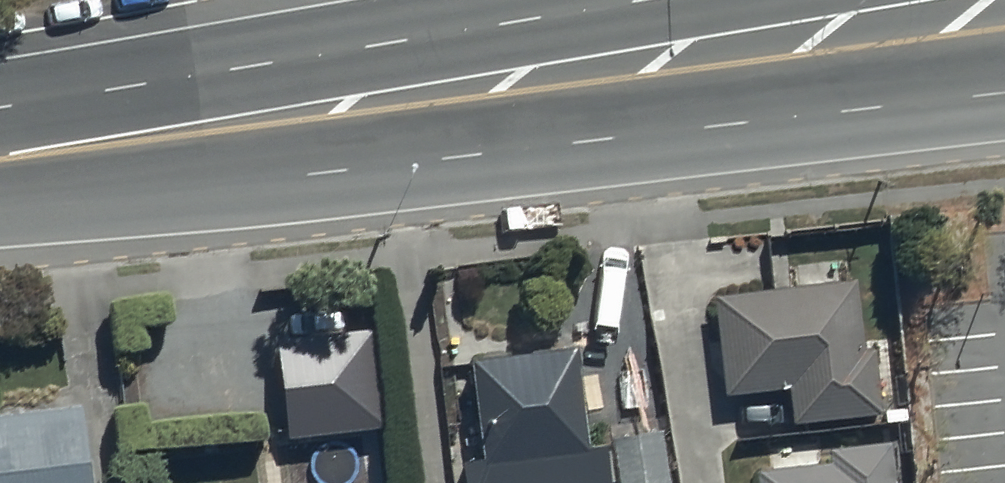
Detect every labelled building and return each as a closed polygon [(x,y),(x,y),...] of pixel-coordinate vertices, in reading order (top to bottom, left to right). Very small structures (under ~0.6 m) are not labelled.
[(856,291),(711,305),(721,405),(787,398),(791,432),(882,423),(875,359),(863,360),(856,291)] [(374,339),(272,350),(282,451),(384,441),(374,339)] [(587,460),(578,362),(470,371),(478,467),(461,468),(463,482),(606,482),(604,459),(587,460)] [(0,429),(0,482),(87,482),(80,421),(0,429)] [(612,449),(617,482),(668,482),(662,442),(612,449)] [(755,481),(756,482),(894,482),(891,451),(829,458),(830,474),(755,481)]
